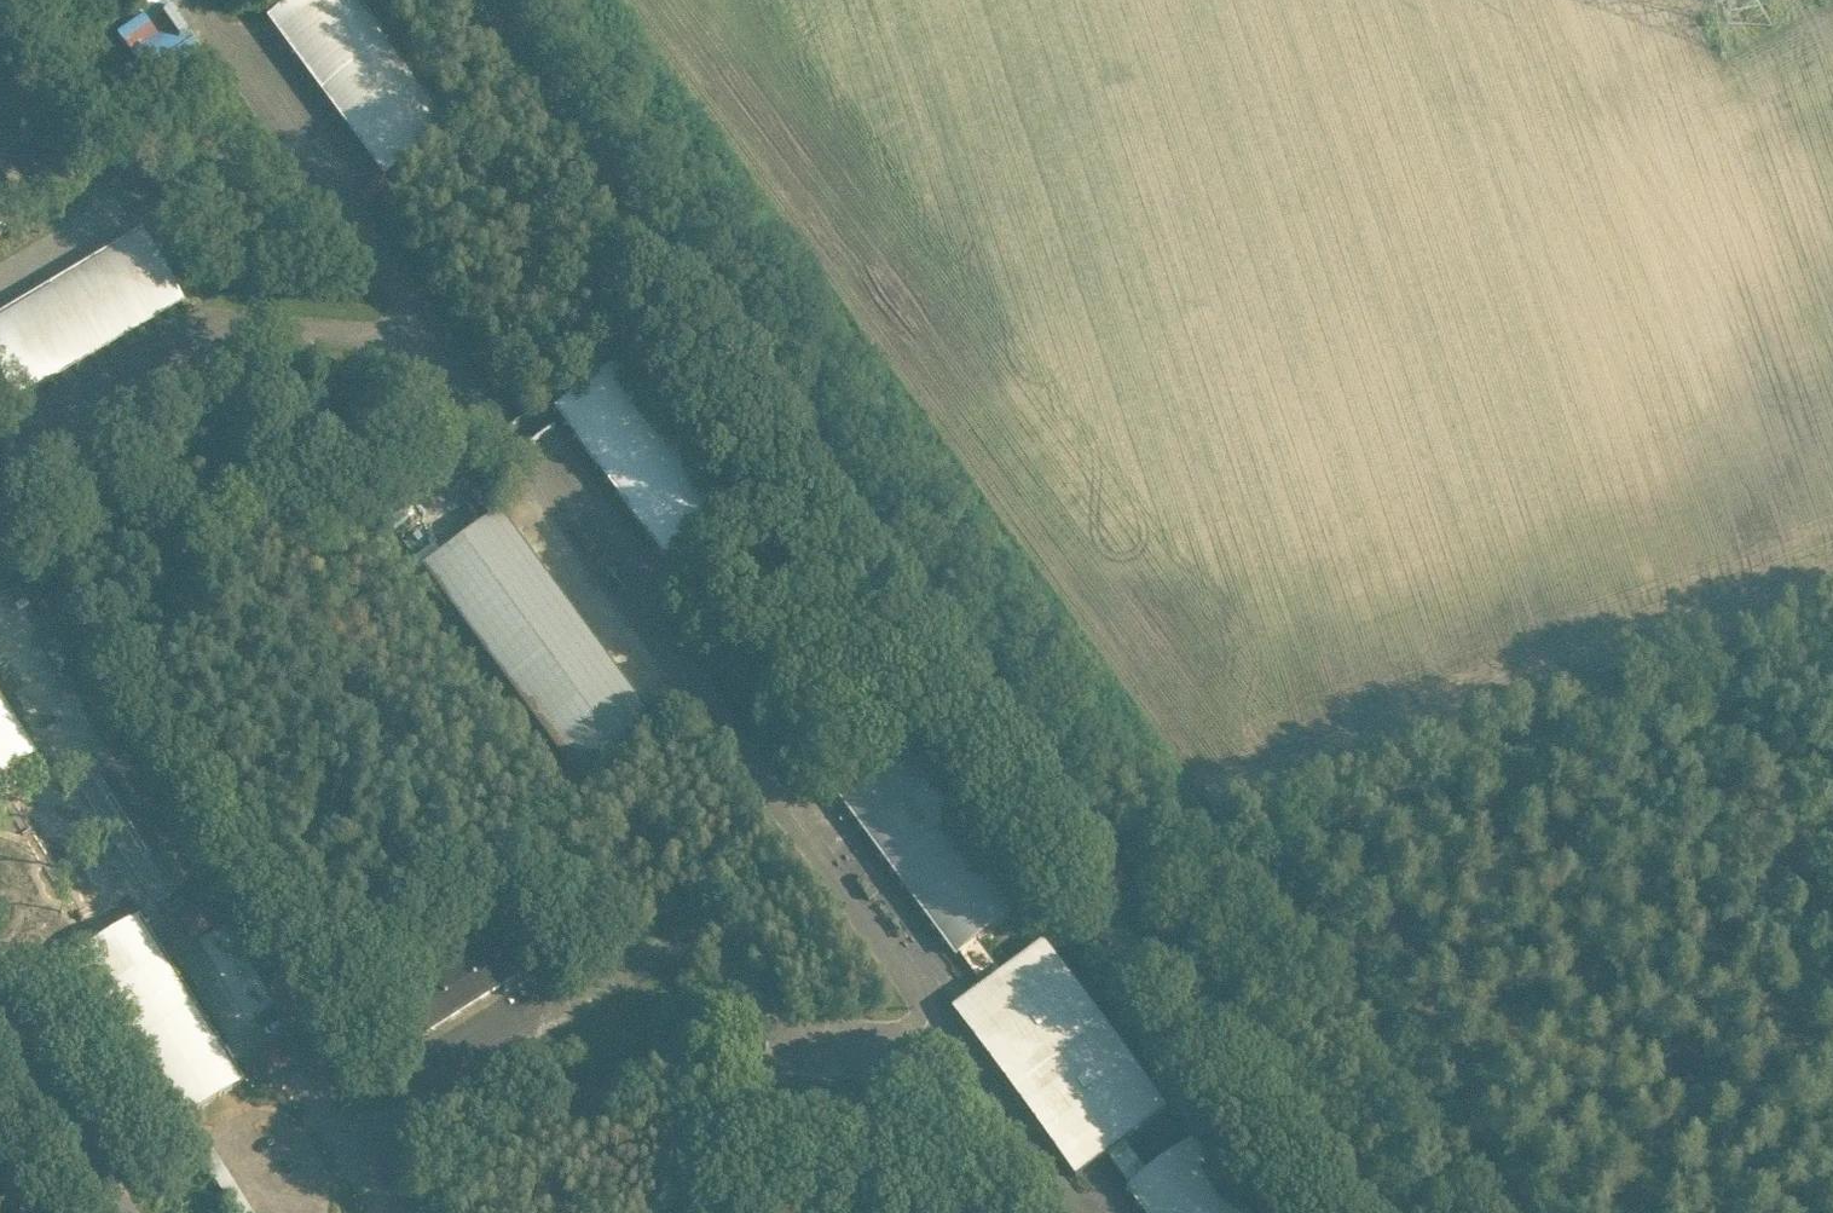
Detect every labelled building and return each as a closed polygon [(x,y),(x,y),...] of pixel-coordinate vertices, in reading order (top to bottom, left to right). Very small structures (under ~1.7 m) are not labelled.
[(268,20),(383,176),(449,129),(354,0),(296,0),(268,20)] [(182,304),(141,235),(0,318),(0,378),(15,403),(182,304)] [(556,410),(670,566),(736,519),(621,362),(556,410)] [(578,781),(653,726),(498,513),(422,569),(578,781)] [(0,702),(0,777),(34,756),(0,702)] [(960,955),(983,988),(953,1011),(1077,1179),(1108,1156),(1132,1189),(1130,1190),(1146,1212),(1247,1212),(1195,1142),(1150,1175),(1127,1143),(1169,1112),(1045,943),(1003,974),(979,941),(1022,909),(908,752),(842,800),(957,957),(960,955)] [(241,1083),(138,919),(69,963),(173,1127),(178,1124),(190,1116),(241,1083)] [(423,1035),(519,975),(496,938),(400,999),(423,1035)]
